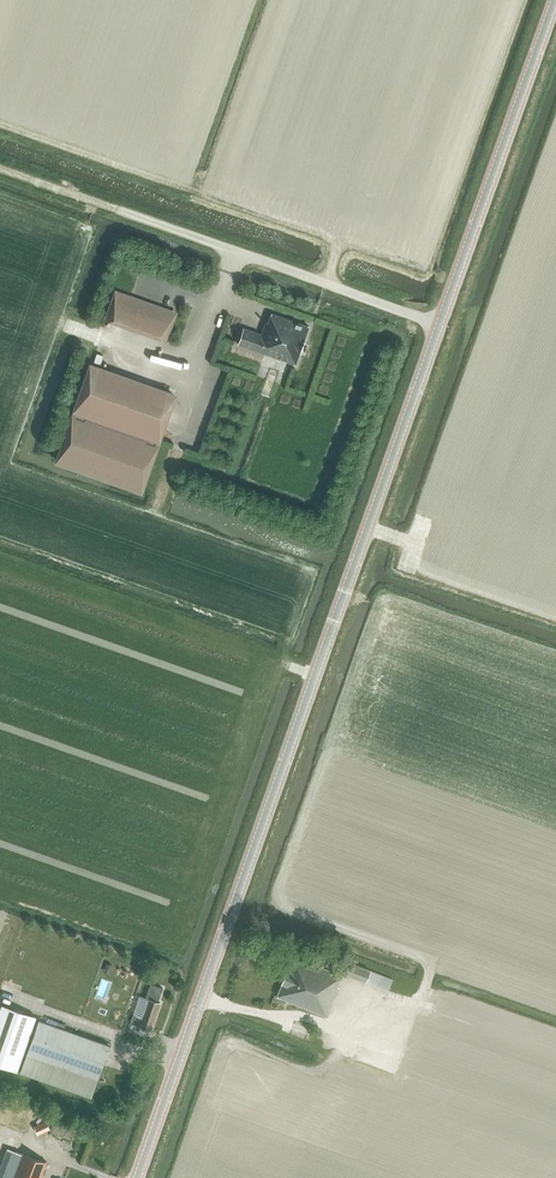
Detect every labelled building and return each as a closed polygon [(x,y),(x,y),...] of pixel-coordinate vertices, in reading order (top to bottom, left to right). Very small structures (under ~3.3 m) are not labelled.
[(115,292),(105,319),(171,342),(181,315),(115,292)] [(295,364),(296,365),(296,363),(309,327),(310,326),(308,326),(272,313),(268,323),(266,322),(263,332),(244,326),(238,344),(295,364)] [(159,440),(159,441),(175,395),(92,366),(75,411),(159,440)] [(75,411),(62,449),(145,478),(159,440),(75,411)] [(339,986),(338,986),(342,974),(293,955),(288,968),(287,968),(282,982),(277,996),(328,1016),(339,986)] [(366,982),(389,990),(393,979),(371,970),(347,961),(342,972),(366,982)] [(130,1022),(139,1025),(138,1026),(141,1027),(139,1031),(146,1034),(147,1029),(151,1030),(161,1002),(156,1000),(161,987),(149,983),(144,996),(148,998),(142,1017),(133,1014),(130,1022)] [(2,1010),(0,1015),(0,1069),(17,1075),(36,1022),(2,1010)] [(20,1072),(92,1097),(110,1045),(39,1020),(20,1072)] [(36,1121),(43,1128),(53,1118),(46,1111),(36,1121)] [(68,1132),(73,1120),(60,1115),(56,1127),(68,1132)] [(22,1153),(7,1148),(0,1167),(0,1177),(13,1177),(22,1153)] [(47,1162),(23,1152),(13,1177),(41,1177),(47,1162)]
